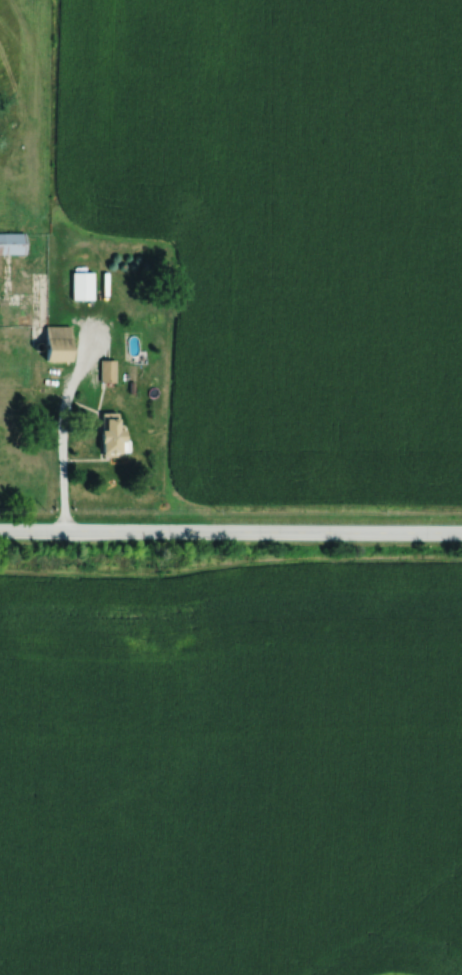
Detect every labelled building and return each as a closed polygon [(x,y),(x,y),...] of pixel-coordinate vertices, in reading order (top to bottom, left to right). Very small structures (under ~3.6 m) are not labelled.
[(25,254),(25,233),(0,233),(0,254),(25,254)] [(72,300),(94,300),(94,272),(72,272),(72,300)] [(73,326),(46,325),(46,361),(73,362),(73,326)] [(100,359),(100,383),(115,383),(115,359),(100,359)] [(120,413),(102,413),(102,454),(128,454),(128,430),(120,430),(120,413)]
